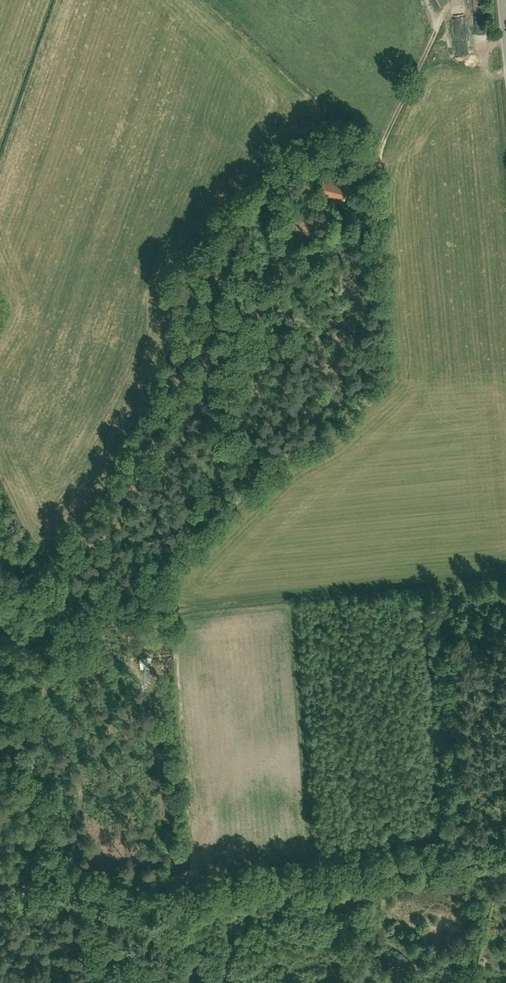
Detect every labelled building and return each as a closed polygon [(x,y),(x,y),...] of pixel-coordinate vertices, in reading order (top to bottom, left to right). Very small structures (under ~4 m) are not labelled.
[(478,25),(477,37),(486,38),(487,27),(478,25)] [(343,204),(349,178),(326,173),(320,199),(343,204)]
